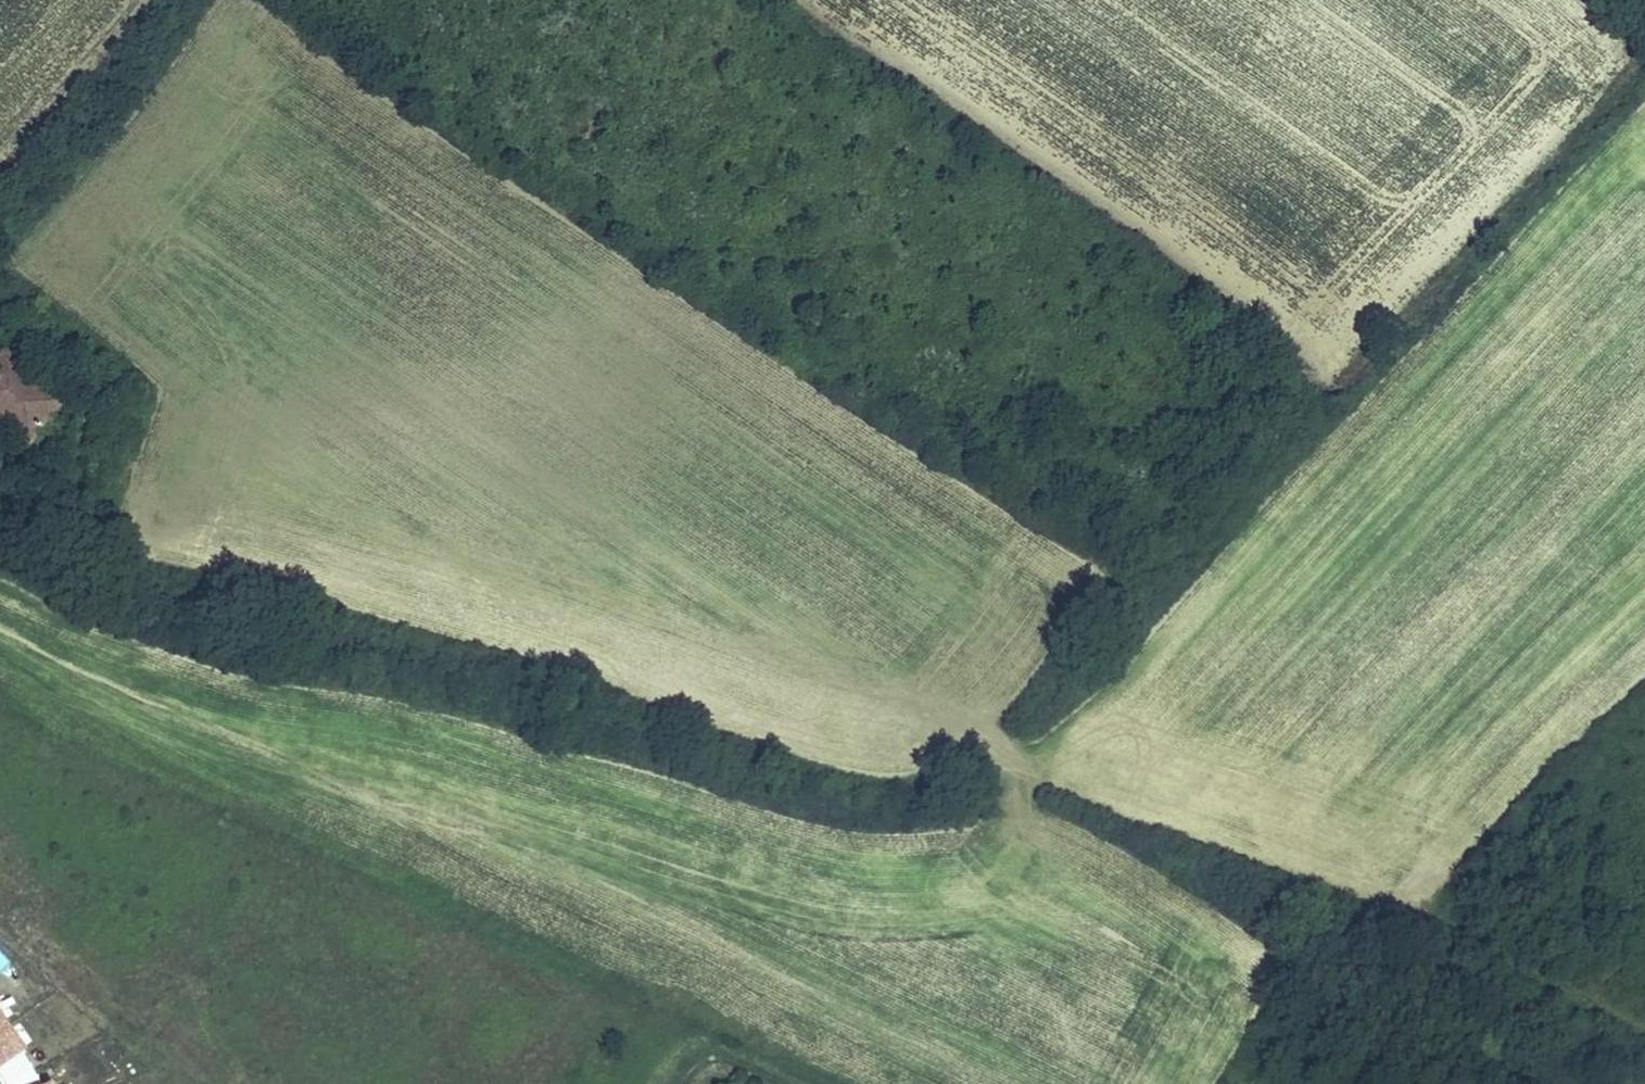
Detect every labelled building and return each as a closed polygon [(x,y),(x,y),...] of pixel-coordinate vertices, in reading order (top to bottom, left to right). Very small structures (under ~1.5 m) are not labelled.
[(0,361),(0,419),(10,427),(8,429),(29,446),(65,402),(5,354),(0,361)]
